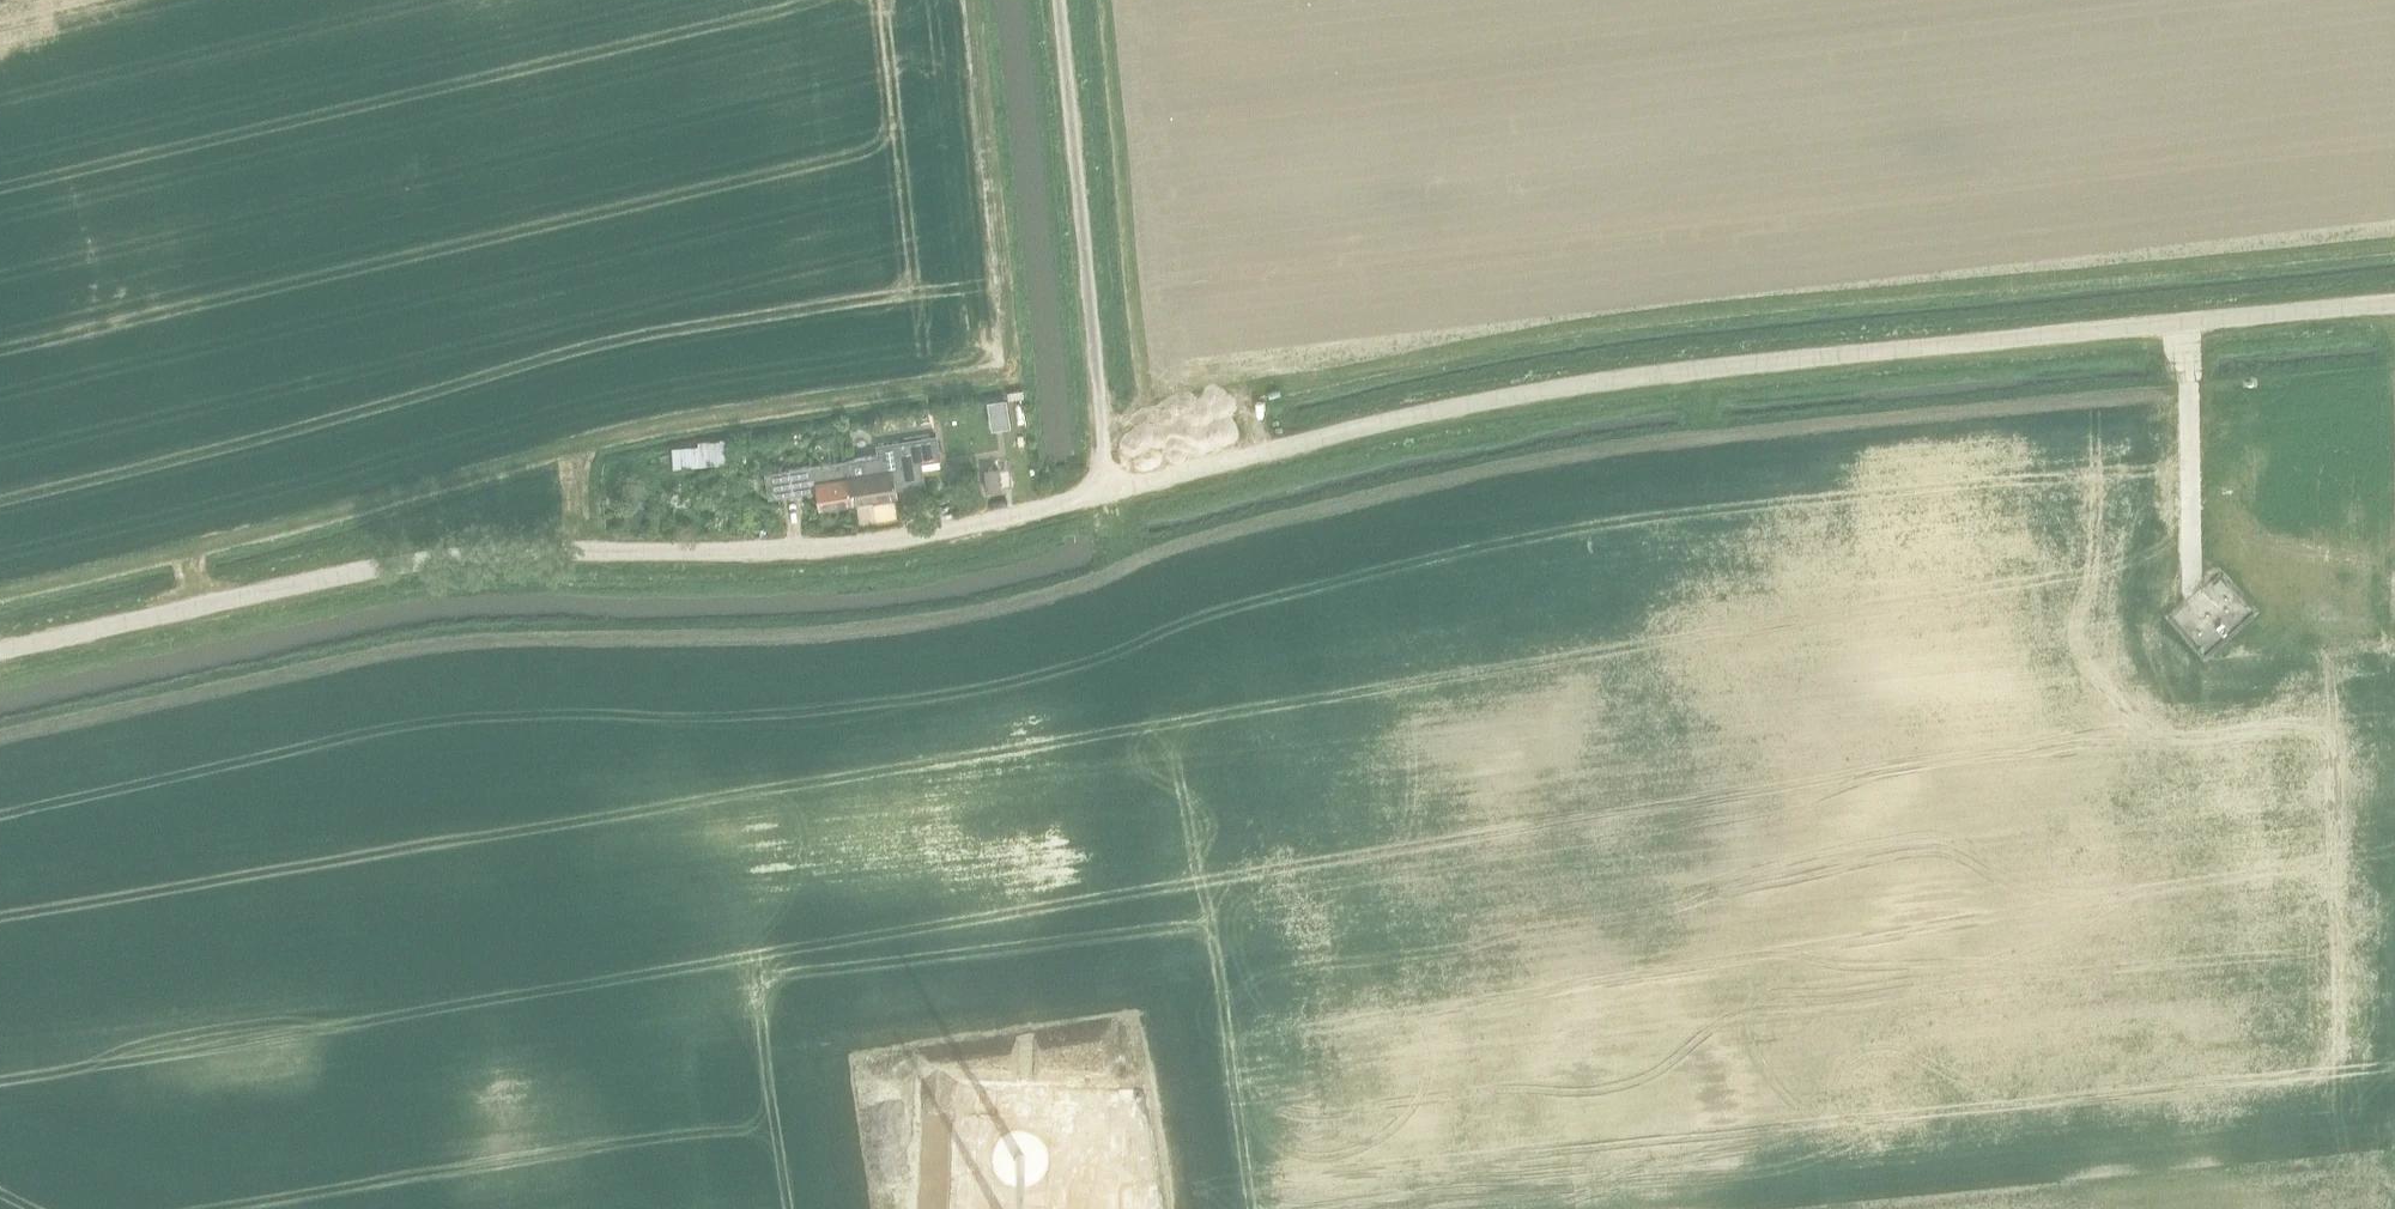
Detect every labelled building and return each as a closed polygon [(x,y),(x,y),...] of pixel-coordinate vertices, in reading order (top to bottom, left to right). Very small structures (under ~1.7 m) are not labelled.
[(697,432),(699,454),(726,452),(724,430),(697,432)] [(847,459),(854,501),(896,494),(895,485),(921,481),(918,459),(939,455),(935,434),(878,443),(879,454),(847,459)] [(819,506),(854,501),(847,459),(764,472),(768,497),(816,489),(819,506)] [(977,493),(1011,489),(1008,465),(974,470),(977,493)] [(723,483),(709,486),(712,500),(726,497),(723,483)]
